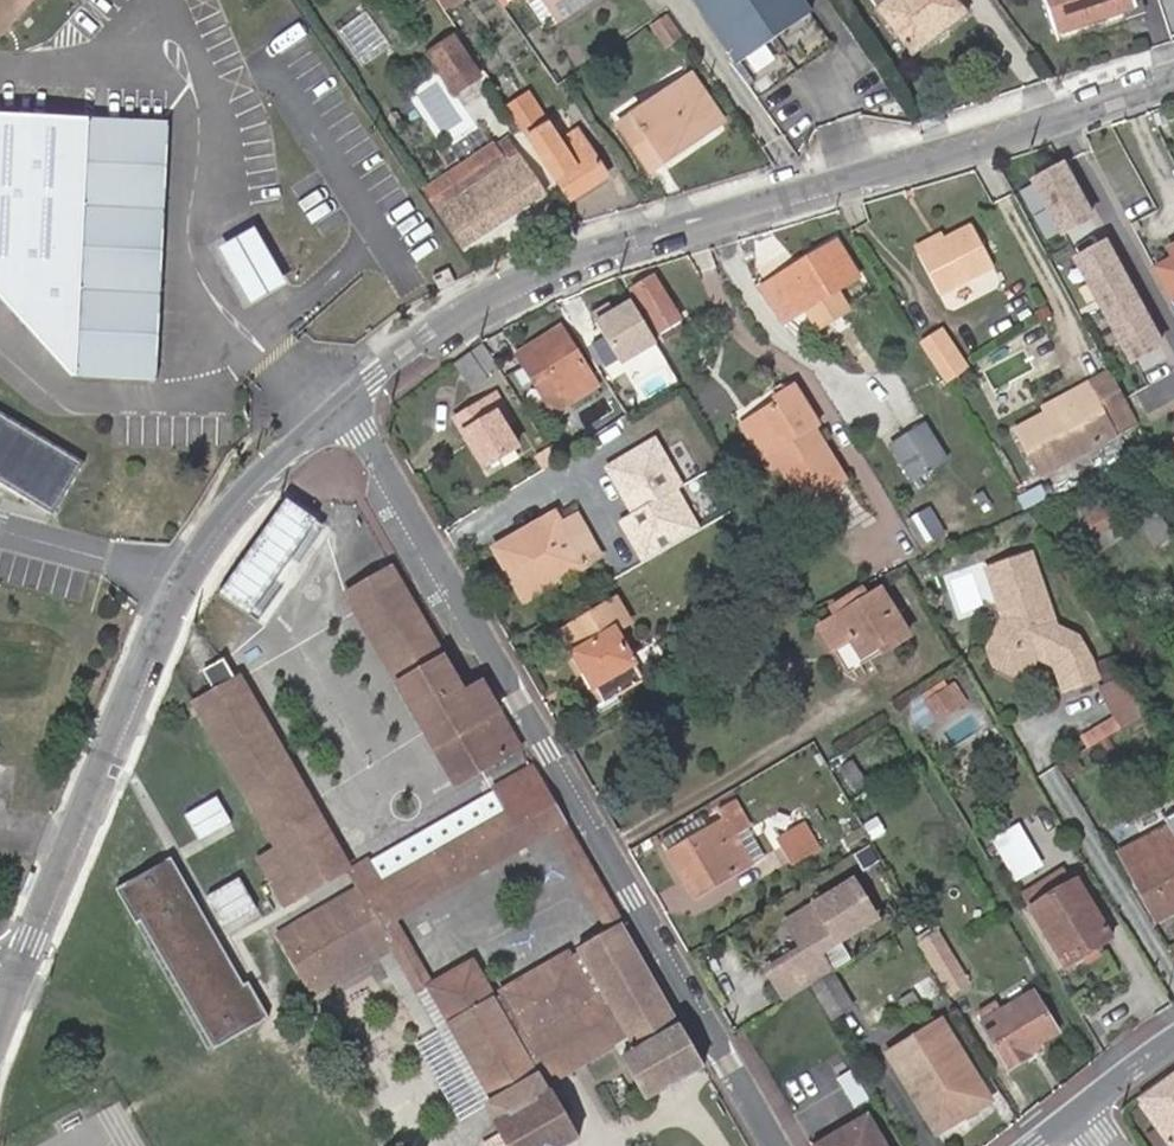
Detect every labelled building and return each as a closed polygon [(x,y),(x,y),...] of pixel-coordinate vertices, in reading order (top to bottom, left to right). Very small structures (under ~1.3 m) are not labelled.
[(29,0),(0,0),(0,32),(29,0)] [(590,0),(539,0),(555,23),(590,0)] [(737,66),(809,17),(798,0),(692,0),(737,66)] [(956,0),(869,0),(910,55),(965,13),(956,0)] [(1054,36),(1136,7),(1133,0),(1041,0),(1054,36)] [(683,39),(667,17),(652,27),(668,49),(683,39)] [(452,37),(427,53),(454,92),(466,86),(485,115),(498,106),(452,37)] [(646,170),(718,124),(690,81),(617,127),(646,170)] [(529,100),(510,112),(575,209),(610,186),(579,139),(561,150),(548,130),(529,100)] [(87,122),(0,118),(0,301),(73,380),(87,122)] [(170,126),(87,122),(73,380),(158,385),(170,126)] [(428,189),(453,225),(478,209),(465,189),(503,164),(498,156),(492,147),(428,189)] [(478,209),(453,225),(467,248),(544,197),(512,147),(498,156),(503,164),(465,189),(478,209)] [(1062,164),(1028,183),(1060,240),(1094,221),(1062,164)] [(258,222),(219,243),(252,301),(290,280),(258,222)] [(950,248),(925,261),(946,302),(999,272),(978,233),(950,248)] [(781,284),(776,276),(764,284),(788,322),(801,315),(859,277),(834,239),(796,263),(802,271),(781,284)] [(1107,243),(1073,262),(1129,369),(1164,350),(1107,243)] [(922,257),(925,261),(950,248),(947,244),(922,257)] [(1170,251),(1173,260),(1157,270),(1172,298),(1173,297),(1173,249),(1170,251)] [(796,263),(776,276),(781,284),(802,271),(796,263)] [(680,319),(654,278),(632,291),(657,333),(680,319)] [(658,343),(634,303),(608,319),(603,312),(593,318),(624,366),(658,343)] [(950,323),(925,335),(945,380),(971,367),(950,323)] [(563,329),(519,356),(556,415),(600,388),(563,329)] [(469,351),(455,361),(471,388),(486,378),(469,351)] [(1075,395),(1016,428),(1041,472),(1118,429),(1113,420),(1134,408),(1111,367),(1071,388),(1075,395)] [(760,413),(779,449),(786,446),(791,453),(784,457),(810,500),(814,497),(830,489),(849,477),(821,427),(825,425),(802,383),(783,395),(785,398),(760,413)] [(454,417),(485,467),(518,444),(497,412),(505,407),(495,392),(454,417)] [(773,453),(779,449),(760,413),(749,419),(770,455),(773,453)] [(897,443),(919,479),(959,456),(938,420),(897,443)] [(40,503),(65,463),(0,424),(0,478),(40,503)] [(656,439),(604,469),(631,516),(675,491),(683,486),(656,439)] [(786,446),(779,449),(773,453),(778,461),(784,457),(791,453),(786,446)] [(830,489),(814,497),(824,513),(838,505),(830,489)] [(631,516),(618,524),(641,563),(698,530),(675,491),(631,516)] [(1091,540),(1121,520),(1112,506),(1082,525),(1091,540)] [(278,511),(221,592),(254,615),(311,534),(278,511)] [(554,513),(496,548),(526,600),(602,556),(577,515),(561,525),(554,513)] [(1064,692),(1099,680),(1092,660),(1078,638),(1057,628),(1032,556),(987,571),(1004,619),(989,650),(995,669),(1012,677),(1017,667),(1039,660),(1056,668),(1064,692)] [(418,719),(467,691),(395,565),(347,594),(418,719)] [(865,654),(886,642),(889,646),(909,633),(882,589),(872,595),(868,588),(852,598),(856,605),(842,614),(865,654)] [(615,629),(631,620),(619,599),(565,630),(577,651),(575,653),(596,688),(598,687),(607,702),(645,680),(615,629)] [(847,668),(862,663),(854,641),(839,647),(847,668)] [(227,661),(207,672),(217,689),(237,678),(227,661)] [(1150,710),(1131,677),(1101,691),(1123,727),(1150,710)] [(241,678),(192,703),(278,845),(321,820),(241,678)] [(521,746),(483,681),(467,691),(505,755),(521,746)] [(965,702),(955,686),(929,702),(939,718),(965,702)] [(505,755),(467,691),(418,719),(455,784),(505,755)] [(495,789),(499,795),(508,812),(526,844),(550,830),(565,821),(533,767),(495,789)] [(187,810),(201,838),(235,821),(221,794),(187,810)] [(496,796),(393,857),(402,873),(457,842),(508,812),(499,795),(496,796)] [(696,878),(705,893),(752,865),(734,836),(752,825),(739,802),(720,812),(726,821),(673,853),(689,882),(696,878)] [(508,812),(457,842),(475,873),(526,844),(508,812)] [(1040,815),(1027,822),(1050,864),(1063,857),(1040,815)] [(321,820),(278,845),(305,894),(349,868),(321,820)] [(1021,877),(1047,863),(1023,820),(998,834),(1021,877)] [(609,932),(624,924),(565,821),(550,830),(609,932)] [(781,843),(795,868),(820,853),(814,844),(824,838),(815,823),(781,843)] [(1173,910),(1173,834),(1169,825),(1120,850),(1156,920),(1173,910)] [(313,993),(318,990),(394,948),(382,927),(395,919),(475,873),(457,842),(402,873),(393,857),(389,850),(351,872),(361,889),(297,924),(281,933),(313,993)] [(305,894),(278,845),(260,856),(286,904),(305,894)] [(170,863),(117,894),(211,1053),(264,1021),(170,863)] [(1025,894),(1066,963),(1113,936),(1101,914),(1095,917),(1067,869),(1025,894)] [(224,920),(257,910),(247,877),(214,887),(224,920)] [(698,897),(705,893),(696,878),(689,882),(698,897)] [(877,921),(851,878),(778,922),(795,950),(760,971),(779,1002),(808,985),(828,973),(818,957),(877,921)] [(951,991),(968,981),(928,916),(921,920),(912,926),(951,991)] [(382,927),(394,948),(440,1029),(450,1023),(453,1021),(433,987),(395,919),(382,927)] [(707,1067),(673,1009),(624,924),(609,932),(581,949),(595,975),(615,1009),(600,1018),(592,1005),(597,1002),(585,980),(570,955),(504,993),(515,1013),(530,1041),(537,1037),(544,1050),(528,1059),(505,1018),(495,998),(475,962),(433,987),(453,1021),(450,1023),(494,1101),(488,1104),(498,1122),(495,1124),(507,1145),(569,1145),(578,1141),(551,1092),(549,1093),(543,1082),(615,1041),(648,1100),(707,1067)] [(808,985),(827,1016),(849,1003),(830,971),(828,973),(808,985)] [(615,1009),(595,975),(585,980),(597,1002),(592,1005),(600,1018),(615,1009)] [(1034,993),(1003,1010),(999,1002),(980,1013),(985,1021),(982,1023),(1009,1068),(1030,1056),(1027,1050),(1057,1032),(1034,993)] [(515,1013),(505,1018),(528,1059),(544,1050),(537,1037),(530,1041),(515,1013)] [(955,1101),(964,1115),(990,1099),(942,1020),(888,1052),(927,1117),(955,1101)] [(1139,1098),(1158,1124),(1172,1145),(1173,1145),(1173,1072),(1139,1098)] [(814,1145),(888,1145),(851,1083),(834,1093),(845,1111),(807,1134),(814,1145)] [(935,1131),(964,1115),(955,1101),(927,1117),(935,1131)]
